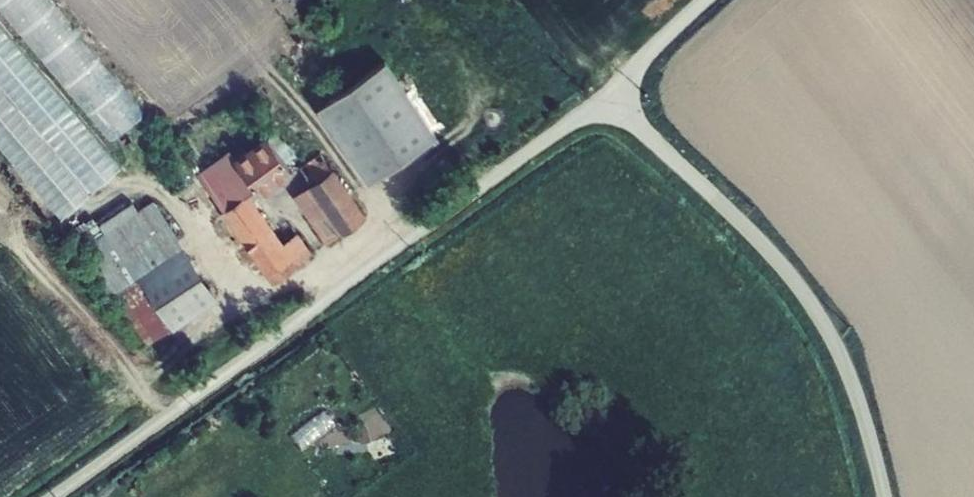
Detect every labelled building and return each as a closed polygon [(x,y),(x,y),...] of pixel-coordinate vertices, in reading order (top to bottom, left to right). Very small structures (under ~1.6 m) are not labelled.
[(49,0),(0,0),(0,13),(110,141),(145,112),(49,0)] [(0,21),(0,149),(59,218),(123,164),(0,21)] [(440,133),(388,56),(321,103),(370,181),(440,133)] [(279,130),(270,136),(283,153),(292,147),(279,130)] [(230,149),(198,172),(224,208),(221,209),(274,280),(312,252),(299,232),(285,241),(249,192),(257,187),(260,194),(294,168),(283,153),(270,136),(268,133),(236,156),(230,149)] [(321,153),(299,167),(311,182),(295,194),(325,243),(368,215),(335,166),(332,168),(321,153)] [(82,245),(111,292),(111,294),(147,344),(221,296),(154,199),(138,209),(105,230),(104,231),(82,245)] [(101,222),(105,230),(138,209),(132,201),(101,222)] [(70,229),(82,245),(104,231),(94,216),(87,221),(86,219),(70,229)] [(335,428),(324,413),(291,437),(303,452),(335,428)] [(394,447),(391,436),(381,440),(383,450),(394,447)]
